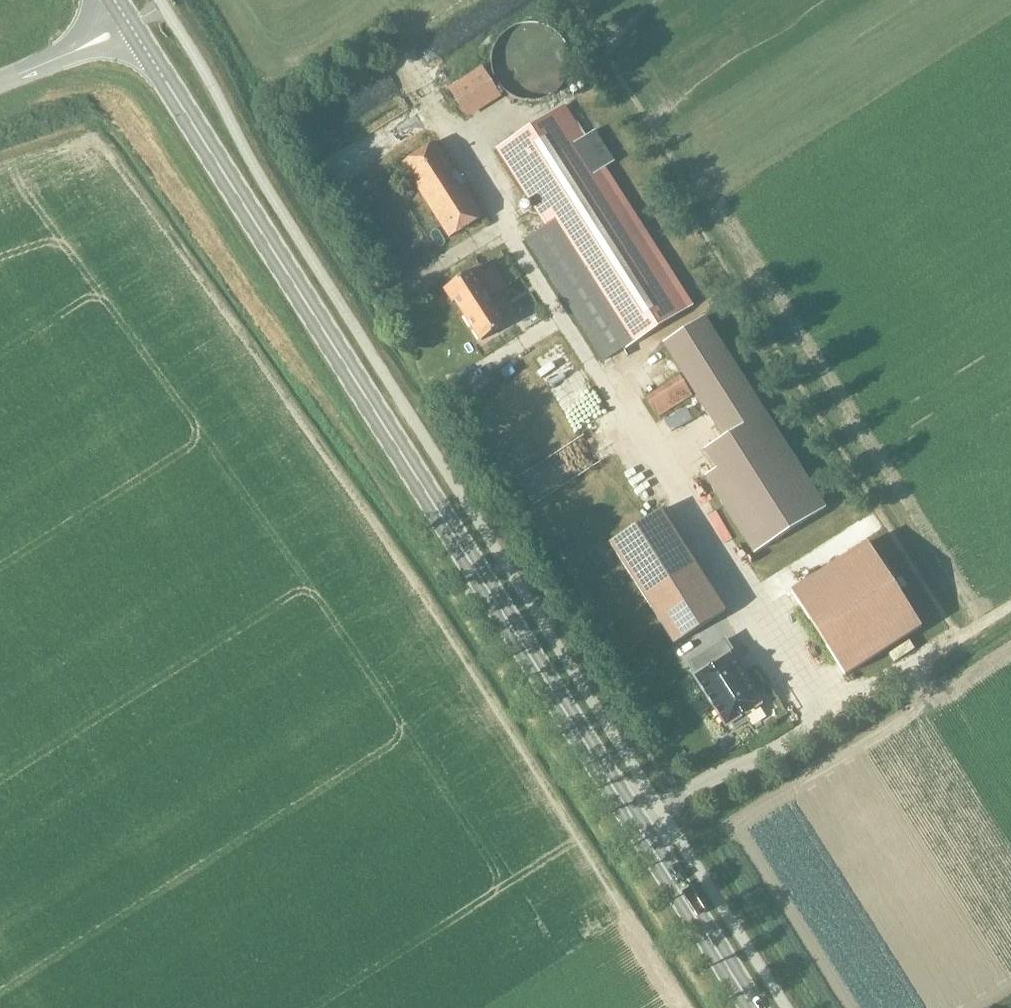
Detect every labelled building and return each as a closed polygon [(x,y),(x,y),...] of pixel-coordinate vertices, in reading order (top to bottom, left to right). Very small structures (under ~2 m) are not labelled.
[(570,65),(570,62),(570,59),(569,55),(569,52),(568,48),(566,45),(564,42),(562,39),(559,35),(556,32),(554,30),(551,28),(548,27),(544,25),(542,24),(539,24),(536,23),(532,23),(528,23),(526,23),(522,24),(517,25),(514,27),(510,29),(507,31),(504,33),(501,36),(499,39),(497,42),(495,46),(493,50),(492,54),(492,58),(491,62),(491,65),(492,69),(493,73),(494,76),(495,78),(496,80),(498,83),(499,86),(502,89),(505,92),(508,94),(511,96),(514,98),(518,99),(522,101),(526,101),(530,101),(532,101),(536,101),(540,100),(544,99),(547,98),(551,96),(555,93),(558,91),(560,88),(562,86),(563,84),(566,80),(567,77),(568,74),(569,70),(570,67),(570,65)] [(497,92),(482,68),(449,89),(464,113),(497,92)] [(691,306),(604,169),(614,163),(594,131),(584,138),(565,107),(498,150),(546,226),(524,240),(601,363),(691,306)] [(477,196),(472,199),(435,142),(401,164),(449,238),(488,213),(477,196)] [(408,226),(398,232),(407,249),(417,244),(408,226)] [(487,298),(488,299),(505,288),(492,268),(484,273),(479,266),(443,289),(452,302),(455,300),(464,313),(487,298)] [(493,308),(488,299),(487,298),(464,313),(481,341),(513,320),(502,302),(493,308)] [(705,477),(754,554),(826,509),(704,318),(663,344),(723,439),(704,451),(716,470),(705,477)] [(567,428),(603,408),(559,329),(523,348),(567,428)] [(658,416),(692,395),(680,377),(647,398),(658,416)] [(491,396),(496,392),(492,385),(486,388),(491,396)] [(605,528),(664,632),(718,602),(658,497),(605,528)] [(922,628),(893,583),(868,543),(791,592),(845,677),(922,628)] [(767,569),(770,580),(785,576),(783,566),(767,569)] [(728,656),(694,677),(726,726),(730,723),(734,730),(747,722),(743,715),(759,705),(750,691),(754,688),(746,675),(742,678),(728,656)]
